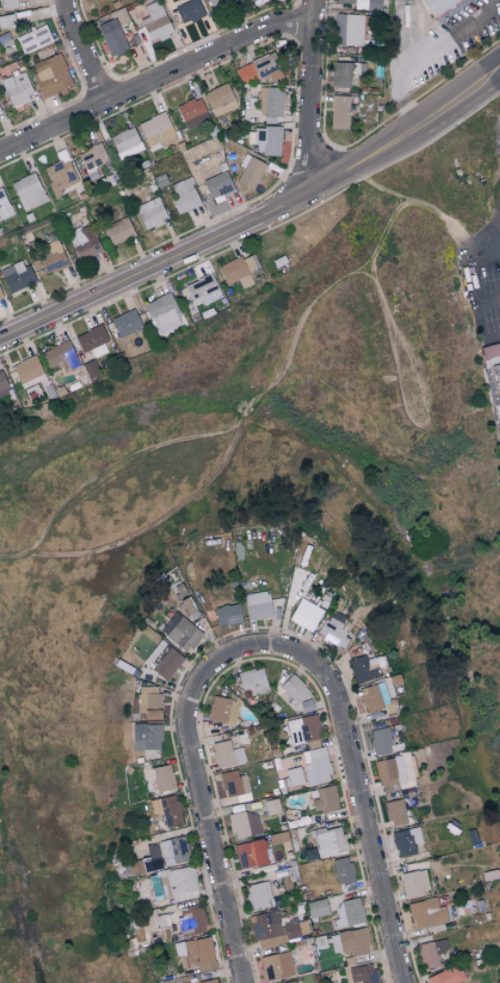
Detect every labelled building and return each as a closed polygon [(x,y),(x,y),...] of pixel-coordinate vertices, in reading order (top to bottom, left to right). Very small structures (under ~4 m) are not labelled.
[(1,9),(17,7),(16,0),(0,0),(0,1),(1,9)] [(148,43),(171,35),(160,0),(144,5),(148,17),(140,19),(148,43)] [(198,0),(191,0),(174,7),(181,25),(204,15),(198,0)] [(234,1),(234,0),(208,0),(211,9),(234,1)] [(381,0),(336,0),(336,2),(355,3),(354,10),(381,11),(381,0)] [(438,19),(424,0),(465,0),(455,7),(438,19)] [(334,45),(363,45),(364,15),(335,14),(334,45)] [(98,25),(108,57),(127,52),(116,19),(98,25)] [(14,38),(22,56),(52,42),(44,24),(14,38)] [(270,82),(283,77),(273,52),(251,60),(259,80),(268,76),(270,82)] [(32,75),(41,98),(73,85),(60,53),(31,65),(35,74),(32,75)] [(242,86),(258,77),(249,62),(233,71),(242,86)] [(351,63),(332,62),(332,87),(350,88),(351,63)] [(12,108),(34,98),(22,70),(0,80),(12,108)] [(215,117),(237,107),(226,83),(204,93),(215,117)] [(283,117),(283,88),(258,88),(258,111),(264,111),(264,117),(283,117)] [(349,96),(331,96),(330,129),(348,129),(349,96)] [(208,122),(201,98),(177,105),(185,129),(208,122)] [(176,141),(164,112),(138,123),(150,152),(176,141)] [(119,159),(143,149),(134,127),(110,137),(119,159)] [(280,155),(281,129),(248,128),(247,144),(257,144),(256,155),(280,155)] [(108,162),(101,143),(78,152),(88,178),(96,175),(93,168),(108,162)] [(239,166),(243,168),(236,183),(255,190),(266,163),(244,154),(239,166)] [(53,196),(61,194),(59,189),(76,183),(68,158),(44,166),(53,196)] [(10,184),(24,211),(47,199),(33,172),(10,184)] [(234,191),(228,172),(203,180),(208,199),(234,191)] [(177,215),(202,204),(190,177),(170,185),(175,197),(170,199),(177,215)] [(12,215),(2,188),(0,189),(0,220),(12,215)] [(138,214),(144,230),(167,220),(158,197),(142,204),(145,211),(138,214)] [(133,237),(128,218),(103,226),(109,245),(133,237)] [(101,251),(89,224),(66,234),(79,261),(101,251)] [(68,266),(57,240),(35,249),(46,275),(68,266)] [(242,289),(253,284),(248,273),(256,269),(250,256),(242,260),(241,256),(217,267),(226,285),(238,280),(242,289)] [(34,283),(24,259),(11,265),(14,273),(2,278),(9,294),(34,283)] [(192,307),(221,297),(213,275),(185,284),(192,307)] [(143,306),(159,337),(184,325),(168,293),(143,306)] [(111,317),(117,338),(141,331),(135,310),(111,317)] [(94,358),(105,353),(102,346),(109,343),(101,325),(74,337),(82,354),(91,350),(94,358)] [(48,369),(58,365),(62,373),(78,367),(67,341),(41,352),(48,369)] [(12,365),(20,385),(44,375),(35,356),(12,365)] [(484,368),(494,420),(499,419),(499,423),(499,365),(484,368)] [(10,394),(0,371),(0,372),(0,398),(10,394)] [(244,593),(247,620),(271,617),(269,591),(244,593)] [(313,631),(323,609),(299,598),(289,620),(313,631)] [(214,607),(217,626),(242,622),(239,603),(214,607)] [(342,648),(349,633),(340,629),(345,617),(331,610),(318,636),(342,648)] [(202,634),(176,612),(160,630),(186,653),(202,634)] [(184,658),(161,639),(143,661),(166,680),(184,658)] [(355,684),(380,676),(377,667),(384,665),(381,655),(367,660),(365,655),(348,660),(355,684)] [(237,672),(241,690),(249,688),(251,695),(268,692),(263,667),(237,672)] [(310,691),(292,673),(279,687),(297,704),(310,691)] [(365,712),(389,705),(382,682),(358,689),(365,712)] [(137,713),(143,713),(143,720),(160,719),(159,686),(137,687),(137,713)] [(237,722),(238,702),(229,701),(229,698),(210,697),(209,720),(237,722)] [(314,709),(311,698),(299,703),(303,713),(314,709)] [(291,745),(321,738),(315,714),(285,721),(291,745)] [(161,724),(132,723),(131,749),(160,750),(161,724)] [(370,730),(372,754),(390,752),(389,744),(398,743),(397,732),(389,733),(388,728),(370,730)] [(211,743),(217,768),(244,762),(241,744),(230,746),(229,739),(211,743)] [(308,786),(331,781),(324,747),(302,751),(305,764),(304,764),(308,786)] [(404,782),(400,756),(375,760),(379,792),(397,790),(396,783),(404,782)] [(143,780),(153,777),(149,764),(139,766),(143,780)] [(151,768),(156,792),(175,788),(170,764),(151,768)] [(287,786),(303,783),(300,766),(283,770),(287,786)] [(246,774),(237,776),(236,770),(219,772),(224,797),(249,792),(246,774)] [(313,813),(338,809),(334,785),(315,788),(317,799),(311,800),(313,813)] [(151,814),(163,813),(164,827),(180,826),(178,796),(150,798),(151,814)] [(384,803),(389,827),(407,823),(401,799),(384,803)] [(233,839),(260,834),(254,810),(228,815),(233,839)] [(314,831),(319,857),(347,852),(342,825),(314,831)] [(414,844),(420,843),(419,828),(392,831),(395,856),(415,854),(414,844)] [(158,841),(162,859),(153,861),(154,868),(189,861),(183,836),(158,841)] [(238,869),(266,865),(263,839),(234,843),(238,869)] [(335,883),(353,881),(350,857),(333,859),(335,883)] [(130,875),(143,874),(142,860),(128,861),(130,875)] [(172,901),(200,893),(192,864),(164,872),(172,901)] [(429,893),(426,879),(420,880),(418,870),(400,873),(404,897),(429,893)] [(244,886),(250,911),(273,906),(267,881),(244,886)] [(364,923),(359,897),(341,901),(342,907),(335,908),(337,919),(333,920),(335,928),(364,923)] [(305,902),(309,919),(329,914),(325,898),(305,902)] [(408,902),(412,927),(447,922),(444,906),(438,907),(436,898),(408,902)] [(206,932),(203,905),(177,908),(180,935),(206,932)] [(250,916),(256,947),(300,939),(296,920),(279,923),(277,911),(250,916)] [(351,956),(370,953),(365,927),(329,934),(333,953),(350,950),(351,956)] [(180,970),(197,966),(198,972),(216,968),(208,935),(174,943),(180,970)] [(438,954),(447,953),(445,939),(418,943),(422,969),(440,966),(438,954)] [(259,957),(265,982),(294,975),(288,950),(259,957)] [(373,962),(348,967),(351,982),(377,982),(373,962)] [(465,979),(457,963),(425,978),(428,982),(456,982),(465,979)]
